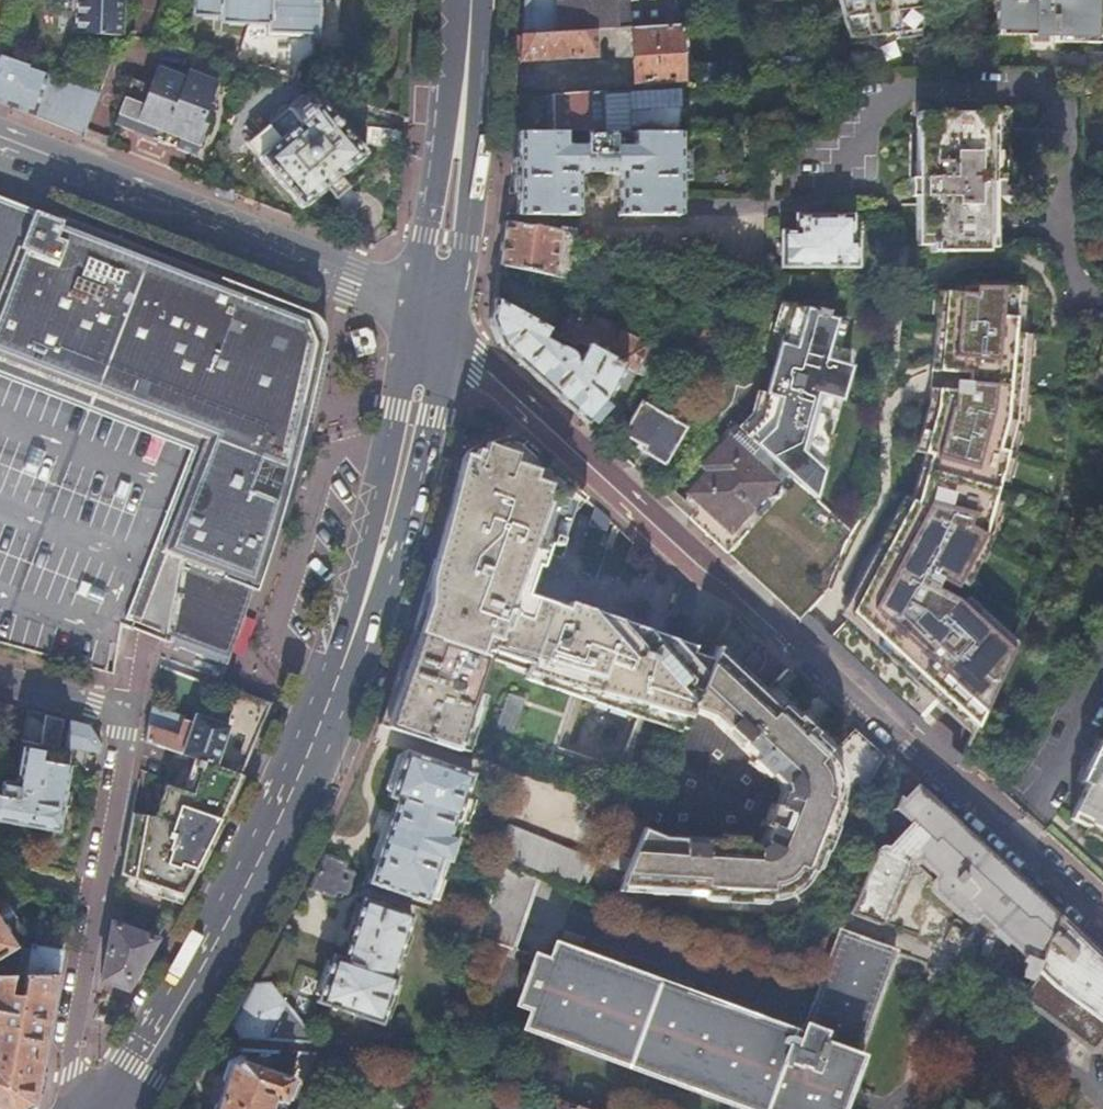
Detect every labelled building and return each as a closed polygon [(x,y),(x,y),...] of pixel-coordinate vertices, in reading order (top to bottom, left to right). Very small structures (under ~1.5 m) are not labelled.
[(76,1),(73,35),(117,39),(120,4),(127,4),(128,0),(70,0),(76,1)] [(194,17),(220,18),(220,24),(267,26),(267,35),(301,37),(301,34),(319,35),(320,1),(314,1),(314,0),(195,0),(194,17)] [(520,33),(615,26),(630,25),(677,22),(676,0),(522,0),(520,33)] [(846,28),(865,25),(867,36),(898,32),(897,28),(921,25),(922,0),(838,0),(846,28)] [(994,28),(1030,29),(1030,35),(1091,36),(1092,0),(995,0),(994,28)] [(687,21),(677,22),(679,56),(689,56),(687,21)] [(677,22),(630,25),(634,82),(681,80),(679,56),(677,22)] [(865,25),(846,28),(849,38),(867,36),(865,25)] [(920,36),(921,25),(897,28),(898,32),(899,39),(920,36)] [(520,33),(519,61),(603,56),(603,48),(616,47),(615,26),(520,33)] [(1,56),(0,59),(0,103),(81,134),(98,91),(1,56)] [(194,156),(214,105),(217,96),(213,94),(217,81),(189,70),(186,78),(160,69),(152,89),(138,84),(121,128),(194,156)] [(552,130),(628,130),(627,107),(680,103),(679,85),(551,93),(552,130)] [(545,130),(552,130),(551,93),(544,94),(545,130)] [(304,97),(246,144),(299,210),(365,159),(317,100),(311,105),(304,97)] [(999,248),(999,241),(998,202),(988,202),(988,184),(1006,183),(1006,171),(1005,171),(1007,107),(915,108),(916,171),(910,171),(910,193),(916,193),(916,242),(930,242),(930,249),(999,248)] [(367,143),(404,146),(405,129),(368,126),(367,143)] [(691,155),(677,155),(677,130),(628,130),(552,130),(545,130),(515,130),(517,214),(575,214),(575,173),(585,169),(605,169),(616,173),(617,214),(678,214),(678,193),(677,173),(691,173),(691,155)] [(191,444),(126,620),(226,665),(258,576),(292,462),(320,342),(319,341),(303,313),(0,197),(0,372),(191,444)] [(733,214),(733,197),(681,198),(682,214),(733,214)] [(828,212),(781,212),(781,264),(856,265),(856,239),(851,239),(851,213),(828,212)] [(506,220),(499,265),(547,271),(548,259),(571,262),(574,261),(576,259),(577,256),(576,253),(575,248),(572,248),(574,230),(506,220)] [(845,617),(822,642),(892,706),(920,675),(975,727),(1010,649),(960,602),(955,597),(949,604),(946,601),(924,588),(927,581),(934,585),(938,578),(954,587),(958,580),(984,532),(994,496),(999,477),(1014,423),(1022,330),(1014,329),(1018,284),(974,284),(974,292),(965,291),(945,288),(939,369),(937,386),(936,402),(923,451),(929,453),(915,499),(910,498),(845,617)] [(1018,284),(1014,329),(1022,330),(1026,284),(1018,284)] [(930,368),(939,369),(945,288),(937,288),(930,368)] [(621,389),(631,370),(560,333),(494,298),(489,322),(499,345),(585,424),(608,397),(613,385),(621,389)] [(781,333),(789,336),(799,309),(791,306),(781,333)] [(560,333),(631,370),(645,377),(654,382),(656,383),(665,367),(636,351),(641,341),(577,308),(572,310),(560,333)] [(746,436),(764,453),(781,469),(791,479),(796,483),(822,479),(818,475),(831,425),(838,399),(848,358),(843,356),(831,352),(842,326),(834,323),(836,316),(827,313),(825,319),(799,309),(789,336),(767,394),(772,396),(767,409),(763,419),(746,436)] [(319,341),(309,315),(303,313),(319,341)] [(685,313),(674,351),(702,360),(713,321),(685,313)] [(309,315),(319,341),(320,342),(321,338),(321,335),(313,318),(311,316),(309,315)] [(853,330),(842,326),(831,352),(843,356),(853,330)] [(1030,330),(1022,330),(1014,423),(999,477),(1006,479),(1022,419),(1030,330)] [(656,383),(654,382),(643,403),(637,400),(619,432),(640,444),(637,449),(661,462),(682,425),(669,417),(680,396),(656,383)] [(915,448),(923,451),(936,402),(937,386),(929,386),(927,404),(915,448)] [(767,409),(772,396),(767,394),(763,392),(758,406),(767,409)] [(838,399),(831,425),(840,427),(846,401),(838,399)] [(699,505),(687,518),(727,553),(747,529),(739,522),(752,507),(749,504),(781,469),(764,453),(756,463),(726,435),(700,464),(706,470),(686,493),(699,505)] [(406,657),(381,725),(461,752),(495,661),(682,727),(687,714),(708,658),(532,596),(545,551),(555,554),(557,545),(548,542),(556,513),(576,489),(522,440),(517,438),(511,436),(506,436),(492,440),(469,448),(447,529),(421,613),(406,657)] [(910,498),(915,499),(929,453),(923,451),(910,498)] [(840,612),(845,617),(910,498),(902,495),(840,612)] [(958,580),(965,584),(991,534),(1001,498),(994,496),(984,532),(958,580)] [(960,602),(1010,649),(1014,641),(965,596),(960,602)] [(631,858),(621,884),(702,888),(702,893),(767,896),(767,890),(778,887),(794,878),(798,874),(805,864),(811,866),(838,800),(832,798),(835,784),(833,770),(825,759),(830,754),(779,706),(775,710),(747,682),(752,676),(756,667),(757,659),(758,642),(726,612),(708,658),(687,714),(708,717),(713,719),(727,730),(746,753),(752,759),(770,776),(782,788),(782,799),(781,803),(772,816),(770,822),(769,826),(769,830),(773,832),(773,836),(767,847),(759,850),(748,845),(747,840),(726,836),(724,844),(693,841),(678,839),(666,835),(642,830),(631,858)] [(920,675),(892,706),(910,723),(932,699),(972,735),(975,727),(920,675)] [(241,769),(269,702),(238,691),(229,716),(215,711),(213,719),(196,713),(193,720),(151,706),(145,741),(190,756),(198,759),(239,773),(241,769)] [(0,702),(0,737),(2,737),(11,705),(0,702)] [(67,721),(62,748),(58,747),(62,720),(27,710),(21,742),(38,745),(37,750),(20,747),(15,777),(8,780),(0,779),(0,820),(55,830),(70,745),(98,750),(98,746),(87,727),(67,721)] [(864,786),(867,781),(881,756),(852,729),(836,760),(864,786)] [(1085,824),(1102,834),(1102,740),(1098,738),(1078,779),(1084,782),(1067,815),(1085,824)] [(397,801),(369,880),(426,901),(442,858),(450,860),(458,838),(451,835),(473,772),(408,748),(390,798),(397,801)] [(111,922),(155,938),(197,859),(239,773),(198,759),(196,766),(202,768),(193,794),(165,785),(155,816),(131,813),(111,922)] [(904,778),(847,911),(877,924),(899,872),(903,874),(920,872),(925,867),(934,876),(930,880),(930,890),(961,919),(974,919),(978,915),(986,923),(971,951),(975,960),(1029,979),(1021,992),(1092,1043),(1102,1028),(1102,960),(1090,951),(960,830),(904,778)] [(609,805),(601,827),(609,831),(606,837),(629,847),(640,819),(609,805)] [(615,900),(621,884),(631,858),(603,847),(598,859),(510,822),(497,851),(615,900)] [(1085,824),(1082,831),(1102,842),(1102,834),(1085,824)] [(317,872),(349,883),(353,871),(344,868),(346,861),(324,854),(316,872),(317,872)] [(503,865),(479,936),(513,947),(537,876),(503,865)] [(345,894),(349,883),(317,872),(312,889),(336,897),(338,892),(345,894)] [(333,954),(316,1002),(381,1024),(397,976),(392,974),(412,915),(363,899),(343,958),(333,954)] [(155,938),(111,922),(101,978),(125,987),(128,988),(154,939),(155,938)] [(14,946),(0,925),(0,955),(14,946)] [(518,1003),(532,1008),(525,1028),(748,1108),(839,1108),(840,1106),(837,1105),(893,949),(838,930),(804,1023),(801,1022),(798,1031),(555,943),(548,961),(535,956),(518,1003)] [(57,974),(62,948),(32,944),(26,975),(57,974)] [(32,1106),(57,974),(26,975),(17,975),(0,976),(0,1108),(27,1108),(32,1106)] [(242,1037),(310,1041),(312,1036),(271,983),(257,983),(233,1024),(242,1037)] [(299,1052),(263,1049),(259,1059),(275,1065),(273,1072),(241,1060),(232,1064),(221,1095),(219,1102),(216,1108),(269,1108),(270,1108),(272,1108),(286,1108),(287,1105),(285,1104),(294,1079),(290,1078),(299,1052)] [(358,1055),(315,1053),(310,1069),(356,1072),(358,1055)] [(297,1108),(312,1108),(316,1098),(302,1093),(297,1108)] [(567,1098),(564,1108),(587,1108),(588,1105),(567,1098)]
